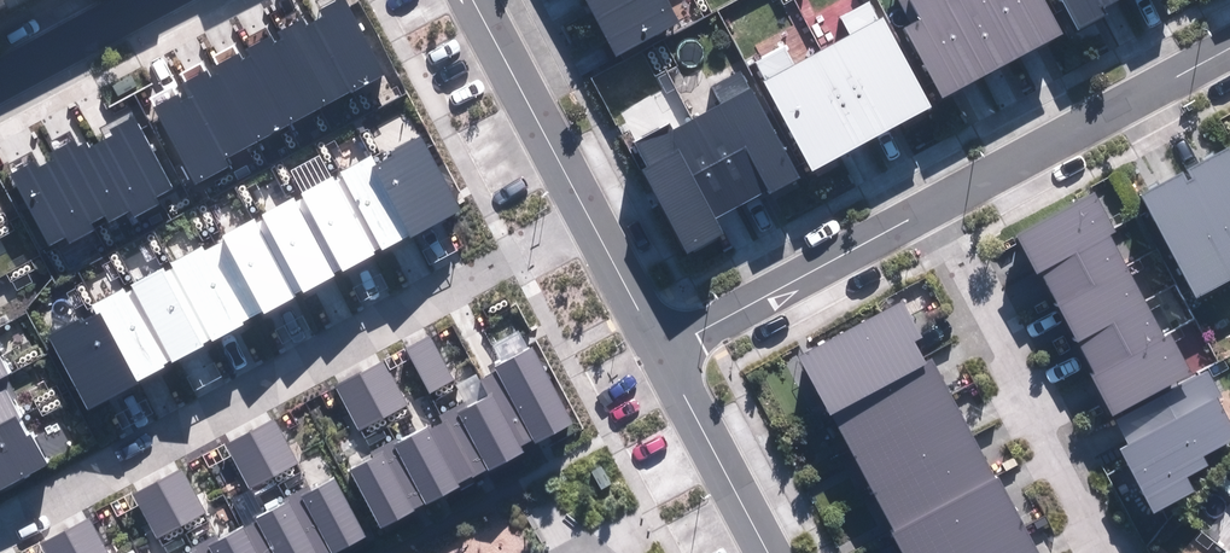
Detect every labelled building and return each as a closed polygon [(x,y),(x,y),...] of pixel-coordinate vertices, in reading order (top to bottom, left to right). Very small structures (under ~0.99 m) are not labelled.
[(315,16),(353,87),(384,70),(347,0),(345,0),(315,16)] [(597,12),(620,0),(590,0),(597,12)] [(616,47),(670,18),(660,0),(620,0),(597,12),(616,47)] [(811,172),(934,109),(886,17),(880,20),(870,0),(869,0),(839,15),(849,36),(794,64),(785,47),(757,61),(766,80),(763,81),(811,172)] [(942,99),(1065,32),(1047,0),(910,0),(921,19),(903,28),(942,99)] [(1078,31),(1107,16),(1102,7),(1115,0),(1062,0),(1078,31)] [(315,16),(283,33),(321,103),(353,87),(315,16)] [(283,33),(252,50),(290,120),(321,103),(283,33)] [(252,50),(220,67),(258,137),(290,120),(252,50)] [(220,67),(189,83),(227,154),(258,137),(220,67)] [(687,253),(724,233),(716,217),(767,190),(770,196),(803,179),(745,70),(711,87),(721,104),(672,130),(669,123),(634,141),(648,167),(643,170),(687,253)] [(189,83),(157,100),(195,171),(227,154),(189,83)] [(134,110),(95,131),(135,205),(174,184),(134,110)] [(95,131),(56,152),(96,226),(135,205),(95,131)] [(423,136),(373,163),(409,228),(410,231),(460,205),(423,136)] [(1229,280),(1229,151),(1228,148),(1187,170),(1192,178),(1187,181),(1182,172),(1140,194),(1196,298),(1229,280)] [(56,152),(16,173),(56,247),(96,226),(56,152)] [(370,249),(409,228),(373,163),(369,154),(330,175),(370,249)] [(332,270),(370,249),(330,175),(292,195),(332,270)] [(1091,377),(1112,416),(1191,374),(1170,335),(1165,338),(1109,235),(1116,232),(1095,193),(1016,235),(1037,275),(1041,273),(1095,375),(1091,377)] [(293,290),(332,270),(292,195),(253,216),(293,290)] [(255,311),(293,290),(253,216),(215,237),(255,311)] [(216,331),(255,311),(215,237),(176,257),(216,331)] [(178,352),(216,331),(176,257),(138,278),(178,352)] [(139,372),(178,352),(138,278),(99,298),(103,306),(139,372)] [(999,475),(995,478),(932,359),(926,362),(916,342),(924,338),(905,302),(798,357),(829,416),(833,414),(895,532),(893,533),(903,552),(1040,552),(999,475)] [(139,372),(103,306),(55,332),(93,403),(142,377),(139,372)] [(430,331),(409,343),(433,387),(454,376),(430,331)] [(492,385),(525,446),(575,419),(531,339),(481,366),(492,385)] [(0,342),(0,374),(4,372),(14,366),(0,342)] [(384,358),(339,382),(361,423),(406,399),(384,358)] [(4,372),(0,374),(0,420),(23,407),(4,372)] [(1229,442),(1229,423),(1217,398),(1222,395),(1210,372),(1118,419),(1132,445),(1122,451),(1154,513),(1195,492),(1187,476),(1209,465),(1204,456),(1229,442)] [(492,385),(445,410),(478,471),(525,446),(492,385)] [(23,407),(0,420),(0,485),(51,456),(23,407)] [(445,410),(399,435),(431,496),(478,471),(445,410)] [(274,415),(230,438),(252,479),(296,456),(274,415)] [(399,435),(352,460),(385,521),(431,496),(399,435)] [(352,460),(305,485),(338,546),(385,521),(352,460)] [(185,463),(138,488),(161,530),(208,505),(185,463)] [(259,510),(282,552),(324,552),(338,546),(305,485),(259,510)] [(212,535),(222,552),(282,552),(259,510),(212,535)] [(45,538),(54,552),(115,552),(93,512),(45,538)] [(178,552),(222,552),(212,535),(178,552)]
